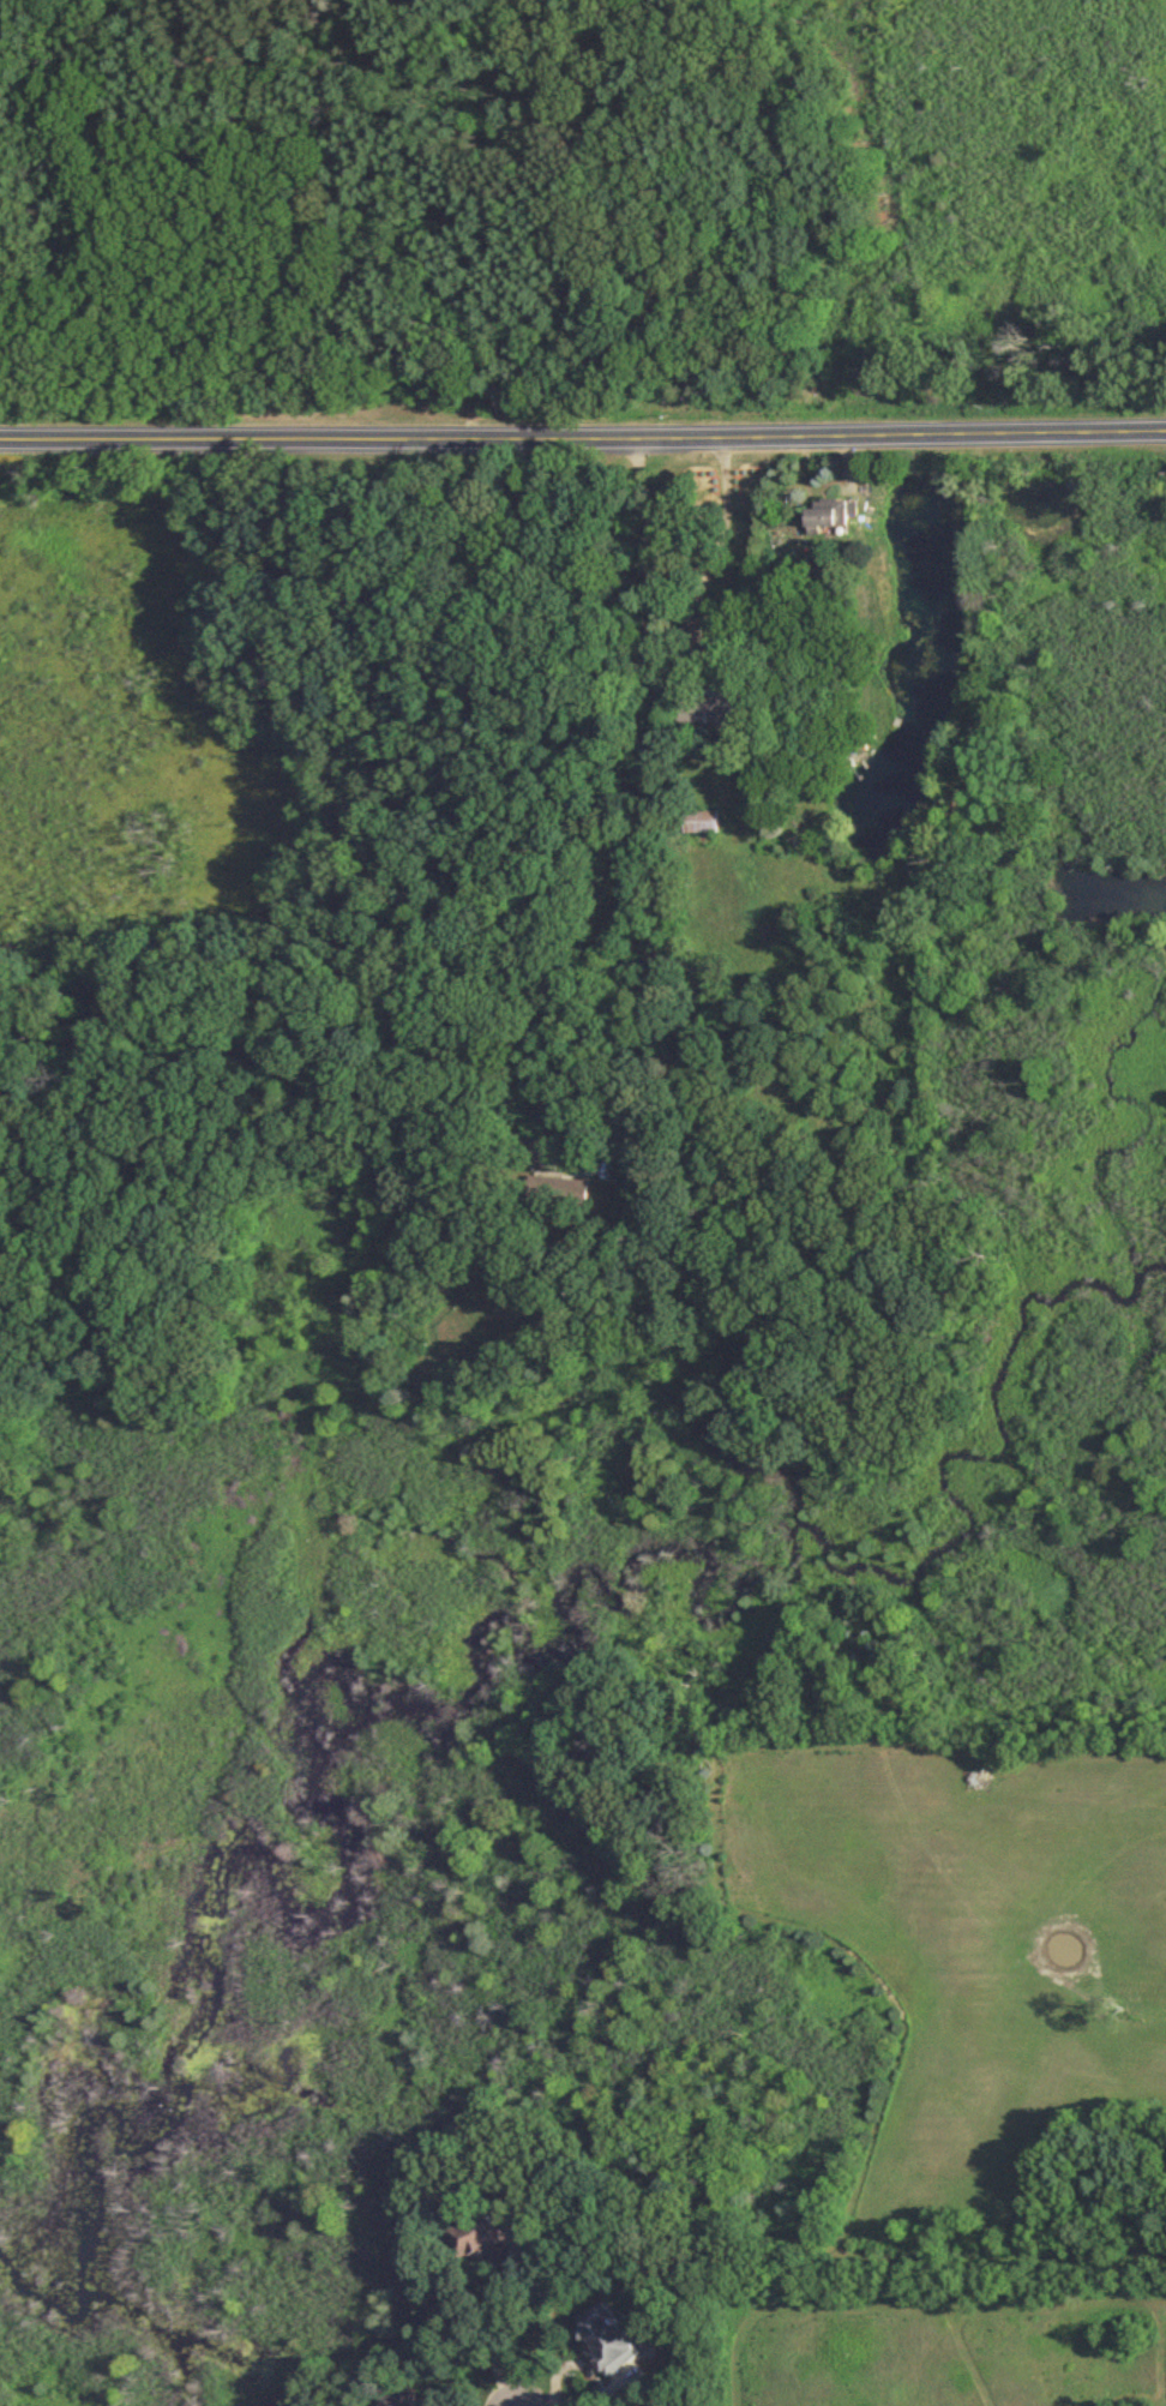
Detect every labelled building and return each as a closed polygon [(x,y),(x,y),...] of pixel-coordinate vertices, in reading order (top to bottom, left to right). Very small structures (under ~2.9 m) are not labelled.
[(810,525),(849,523),(849,513),(857,513),(856,499),(809,501),(810,525)] [(608,2376),(651,2345),(636,2324),(627,2330),(605,2299),(585,2314),(589,2320),(578,2328),(591,2346),(588,2348),(608,2376)] [(417,2393),(382,2398),(383,2405),(419,2405),(417,2393)]
